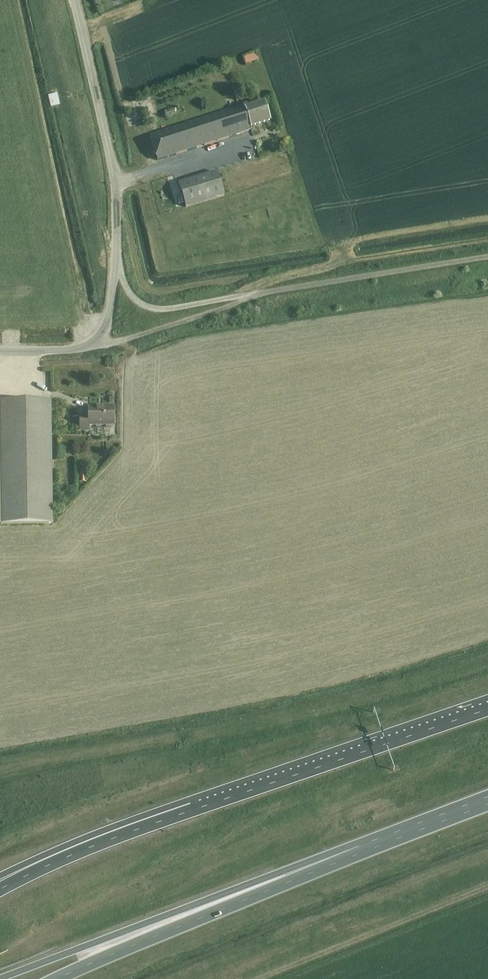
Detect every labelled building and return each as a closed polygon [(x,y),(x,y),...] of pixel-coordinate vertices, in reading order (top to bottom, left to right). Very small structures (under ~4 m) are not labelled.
[(243,52),(245,60),(257,56),(255,48),(243,52)] [(219,75),(200,82),(203,90),(222,83),(219,75)] [(158,161),(251,131),(250,128),(269,121),(264,104),(247,109),(246,107),(244,107),(243,106),(150,136),(158,161)] [(184,166),(178,168),(180,176),(186,174),(184,166)] [(224,196),(217,173),(178,185),(183,198),(185,205),(186,208),(224,196)] [(183,198),(177,200),(179,207),(185,205),(183,198)] [(0,403),(0,524),(52,523),(50,402),(0,403)] [(88,416),(80,417),(80,430),(89,430),(89,426),(114,426),(113,406),(103,406),(103,407),(88,408),(88,416)] [(56,458),(64,458),(63,447),(55,448),(56,458)]
